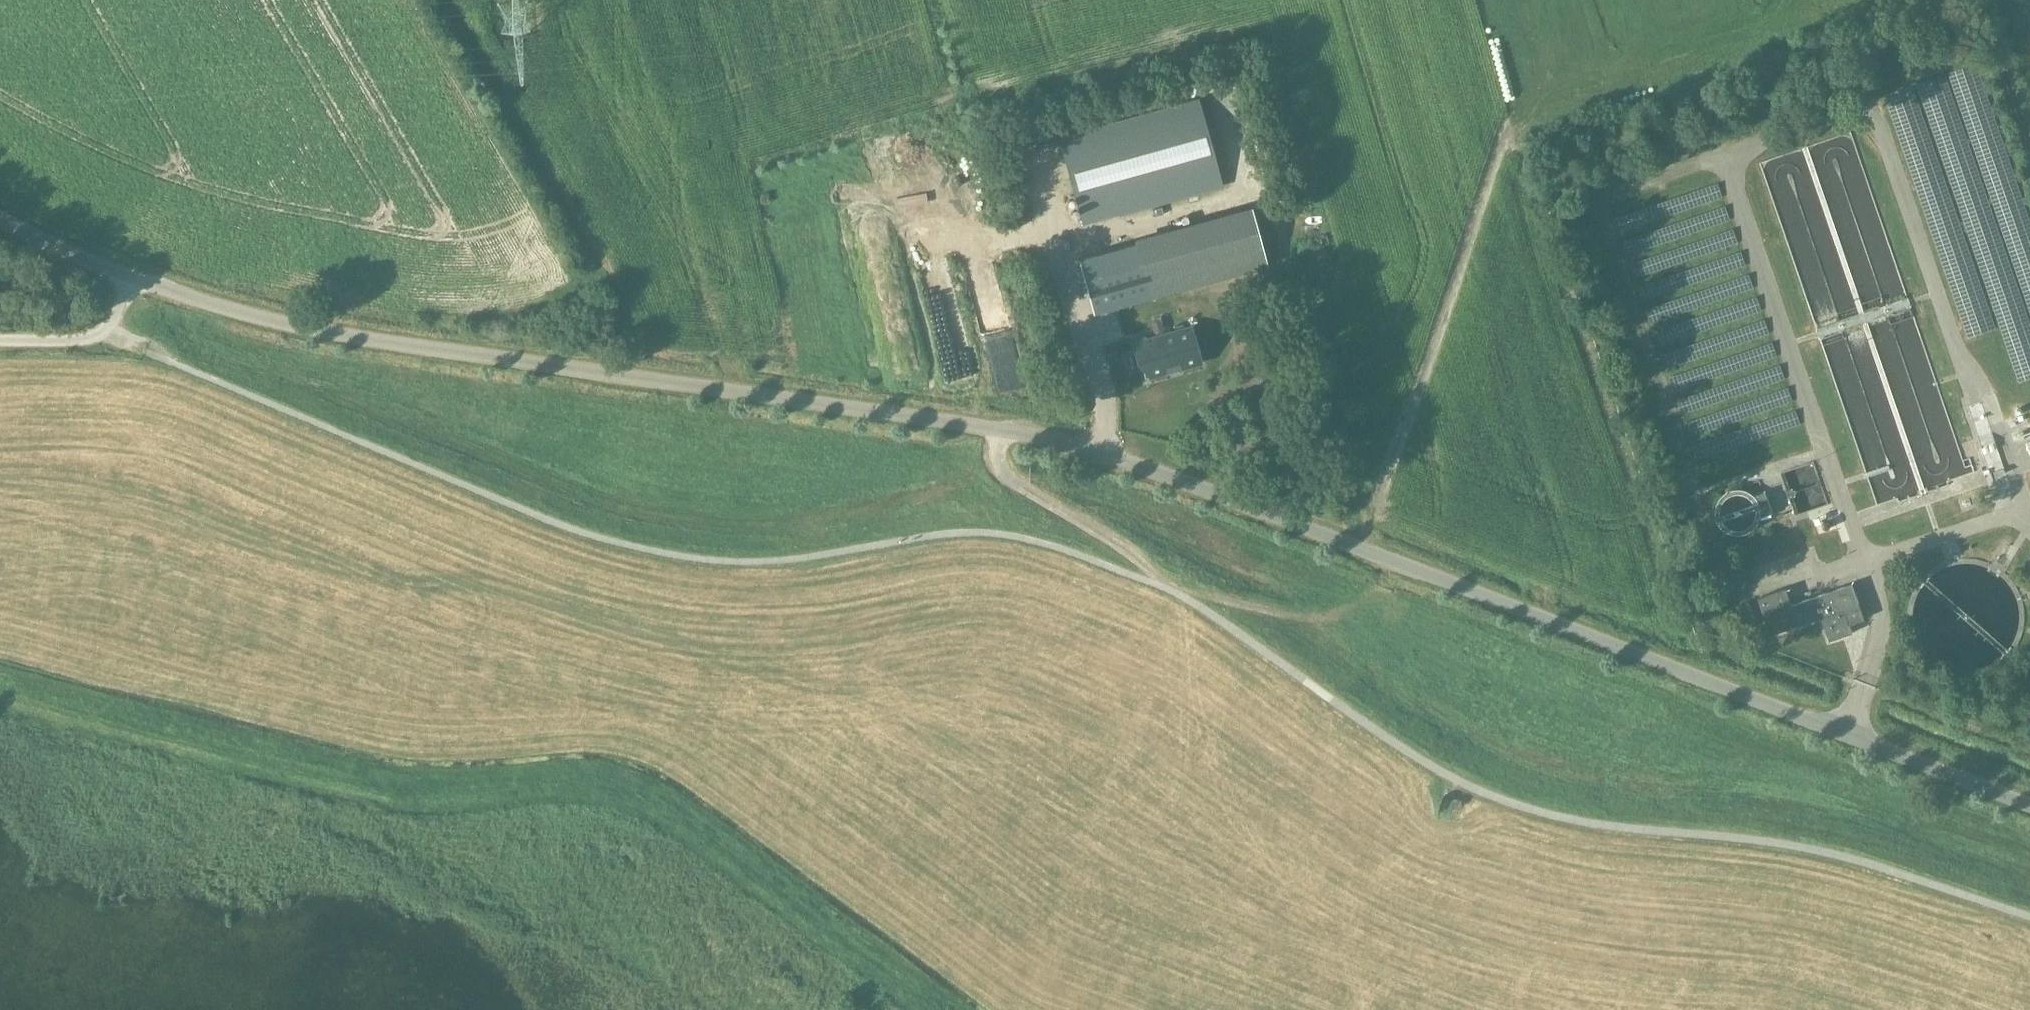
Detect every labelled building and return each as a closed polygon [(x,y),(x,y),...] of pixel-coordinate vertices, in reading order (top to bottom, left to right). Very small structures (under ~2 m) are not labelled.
[(1198,101),(1059,140),(1082,224),(1222,185),(1198,101)] [(1136,244),(1079,260),(1094,314),(1151,298),(1151,299),(1268,266),(1251,207),(1134,240),(1136,244)] [(1188,327),(1138,341),(1148,378),(1198,364),(1188,327)] [(2011,489),(1981,402),(1967,407),(1979,442),(1975,443),(1992,495),(2011,489)] [(1758,598),(1770,635),(1821,617),(1829,641),(1852,633),(1849,624),(1864,619),(1852,584),(1792,605),(1786,588),(1758,598)] [(1745,630),(1756,626),(1748,602),(1737,606),(1745,630)]
